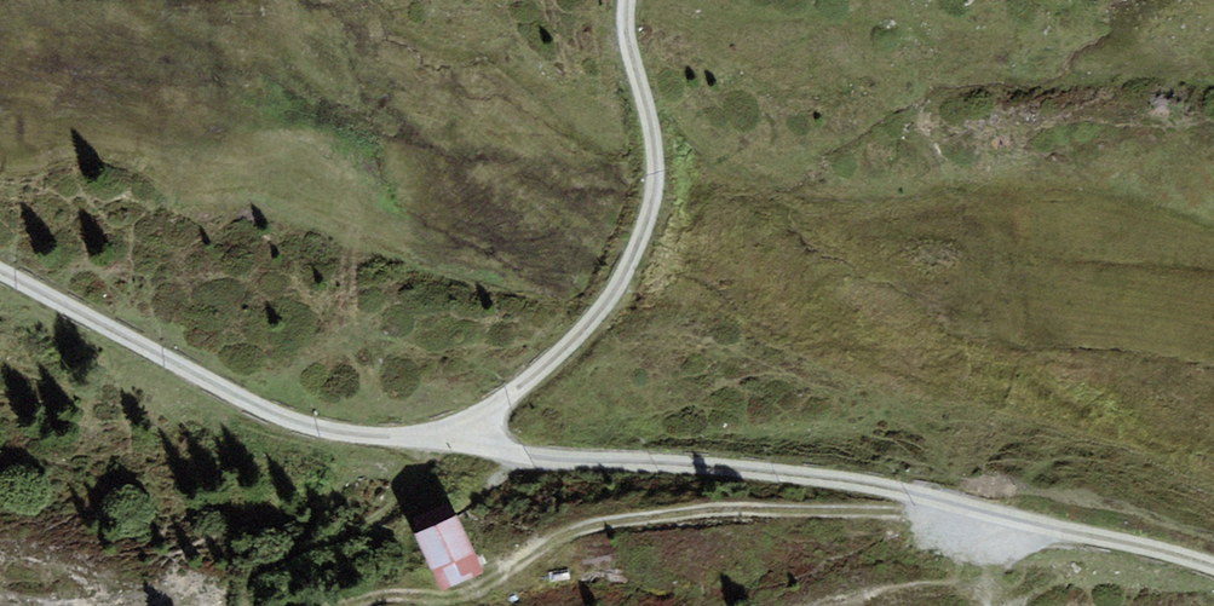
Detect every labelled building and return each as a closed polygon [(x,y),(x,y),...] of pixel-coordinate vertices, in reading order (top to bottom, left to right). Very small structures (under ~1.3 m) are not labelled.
[(462,520),(419,535),(440,593),(483,577),(462,520)]
